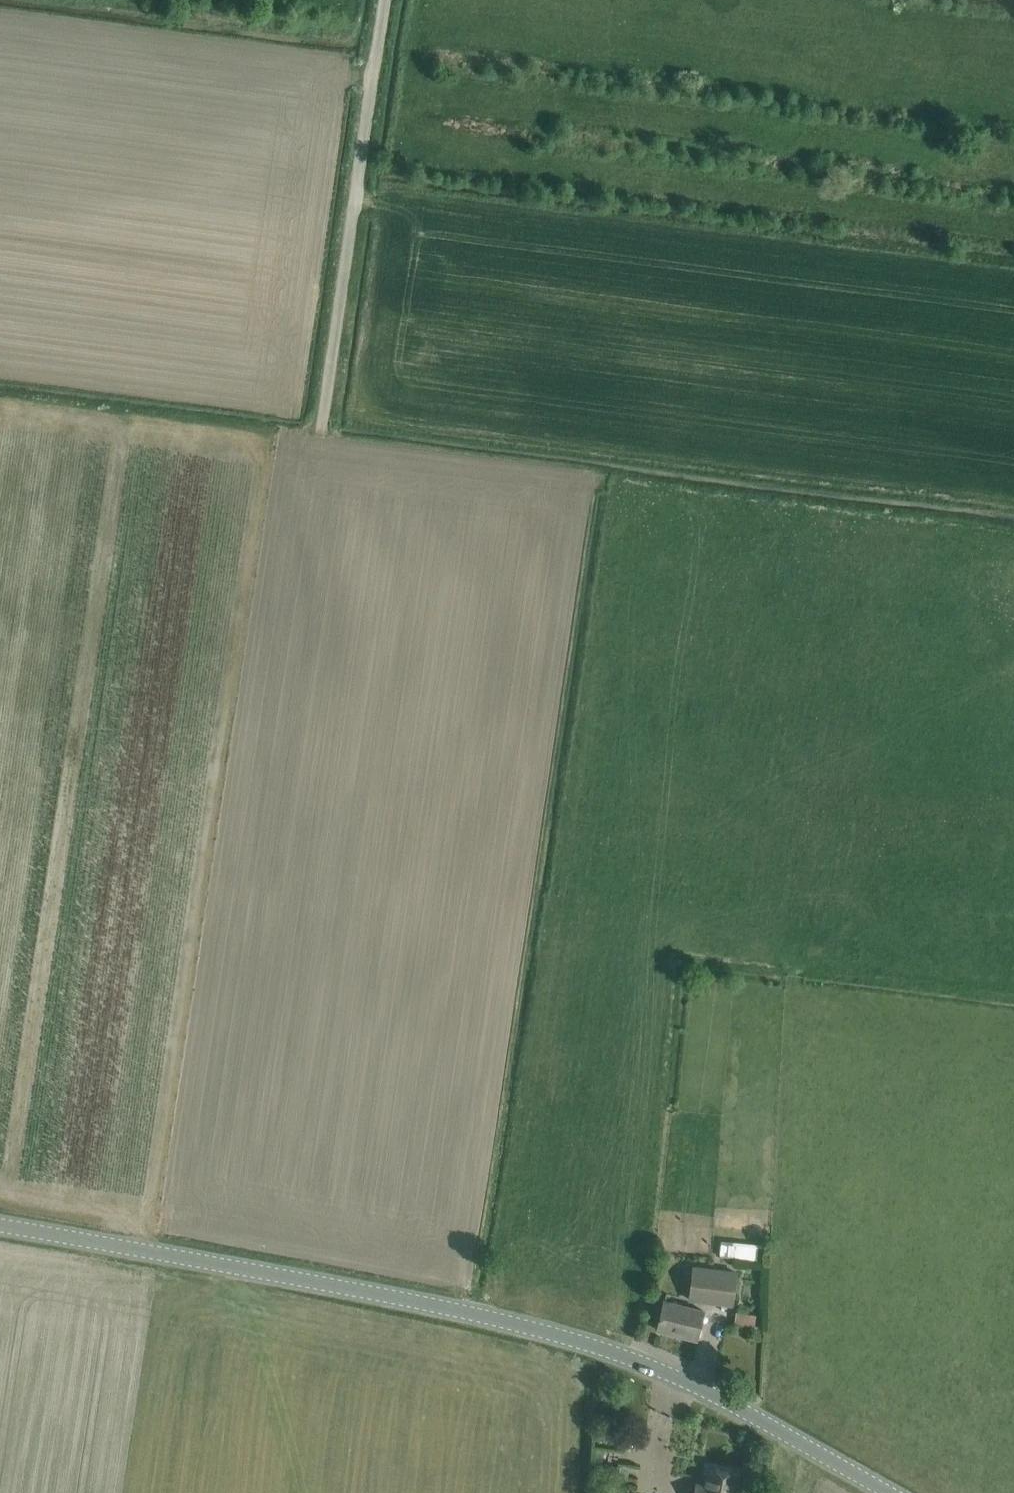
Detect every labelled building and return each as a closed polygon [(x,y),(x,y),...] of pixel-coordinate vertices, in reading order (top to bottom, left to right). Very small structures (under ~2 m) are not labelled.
[(722,1240),(720,1256),(763,1261),(765,1244),(722,1240)] [(737,1270),(694,1265),(689,1299),(733,1304),(737,1270)] [(664,1301),(662,1310),(657,1329),(696,1339),(703,1310),(664,1301)] [(695,1481),(693,1492),(738,1492),(741,1471),(704,1467),(702,1482),(695,1481)]
